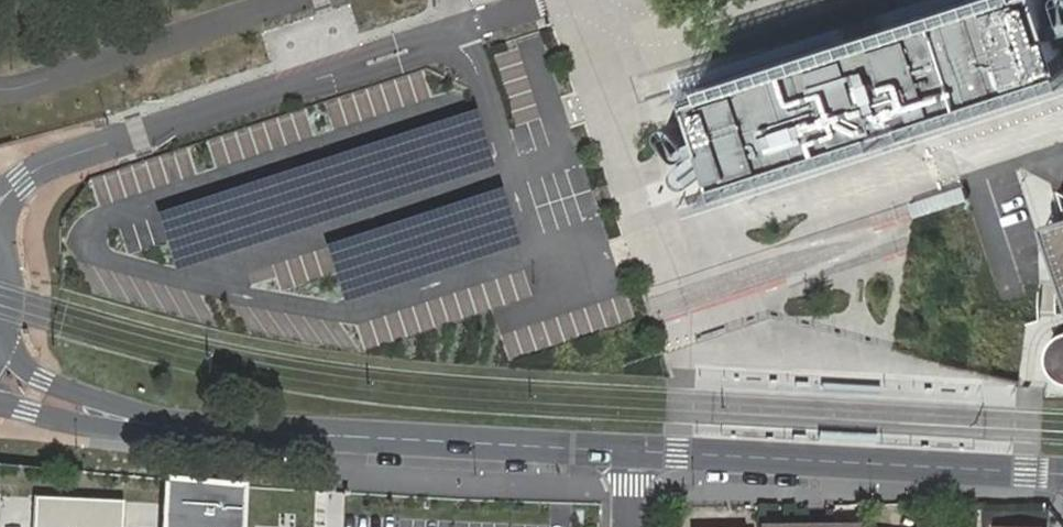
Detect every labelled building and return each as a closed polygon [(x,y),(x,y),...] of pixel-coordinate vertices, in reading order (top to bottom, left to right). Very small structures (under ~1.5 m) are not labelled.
[(1062,65),(1062,42),(1062,41),(1062,40),(1059,29),(1056,21),(1049,0),(980,0),(979,0),(964,5),(948,10),(932,15),(917,20),(879,33),(874,34),(858,39),(838,46),(790,62),(774,67),(759,72),(743,77),(728,82),(713,87),(695,92),(708,134),(711,142),(715,154),(722,176),(754,165),(770,160),(786,155),(801,150),(817,145),(833,140),(849,135),(888,122),(895,119),(904,117),(912,114),(928,109),(944,104),(960,99),(975,93),(991,88),(1007,83),(1023,78),(1038,73),(1062,65)] [(320,221),(490,166),(472,112),(159,215),(177,268),(320,221)] [(499,191),(329,247),(346,301),(516,245),(499,191)] [(1041,227),(1062,295),(1062,219),(1041,227)] [(1059,332),(1055,334),(1050,338),(1048,341),(1045,347),(1043,353),(1043,357),(1044,361),(1045,365),(1047,369),(1051,374),(1054,378),(1058,382),(1060,385),(1062,385),(1062,331),(1059,332)] [(881,384),(822,381),(822,391),(881,394),(881,384)] [(242,487),(161,483),(159,526),(239,526),(242,487)] [(123,502),(35,498),(33,526),(121,526),(123,502)] [(705,513),(705,526),(747,526),(748,514),(705,513)]
